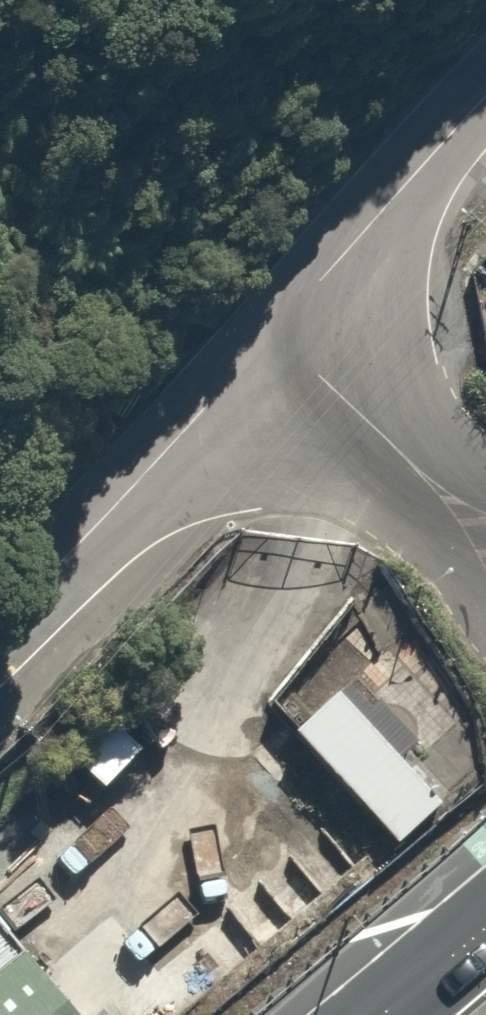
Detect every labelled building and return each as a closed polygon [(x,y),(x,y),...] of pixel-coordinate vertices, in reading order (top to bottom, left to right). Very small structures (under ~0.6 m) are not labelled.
[(350,679),(299,724),(410,847),(461,802),(350,679)] [(0,895),(0,1014),(102,1014),(0,895)]
